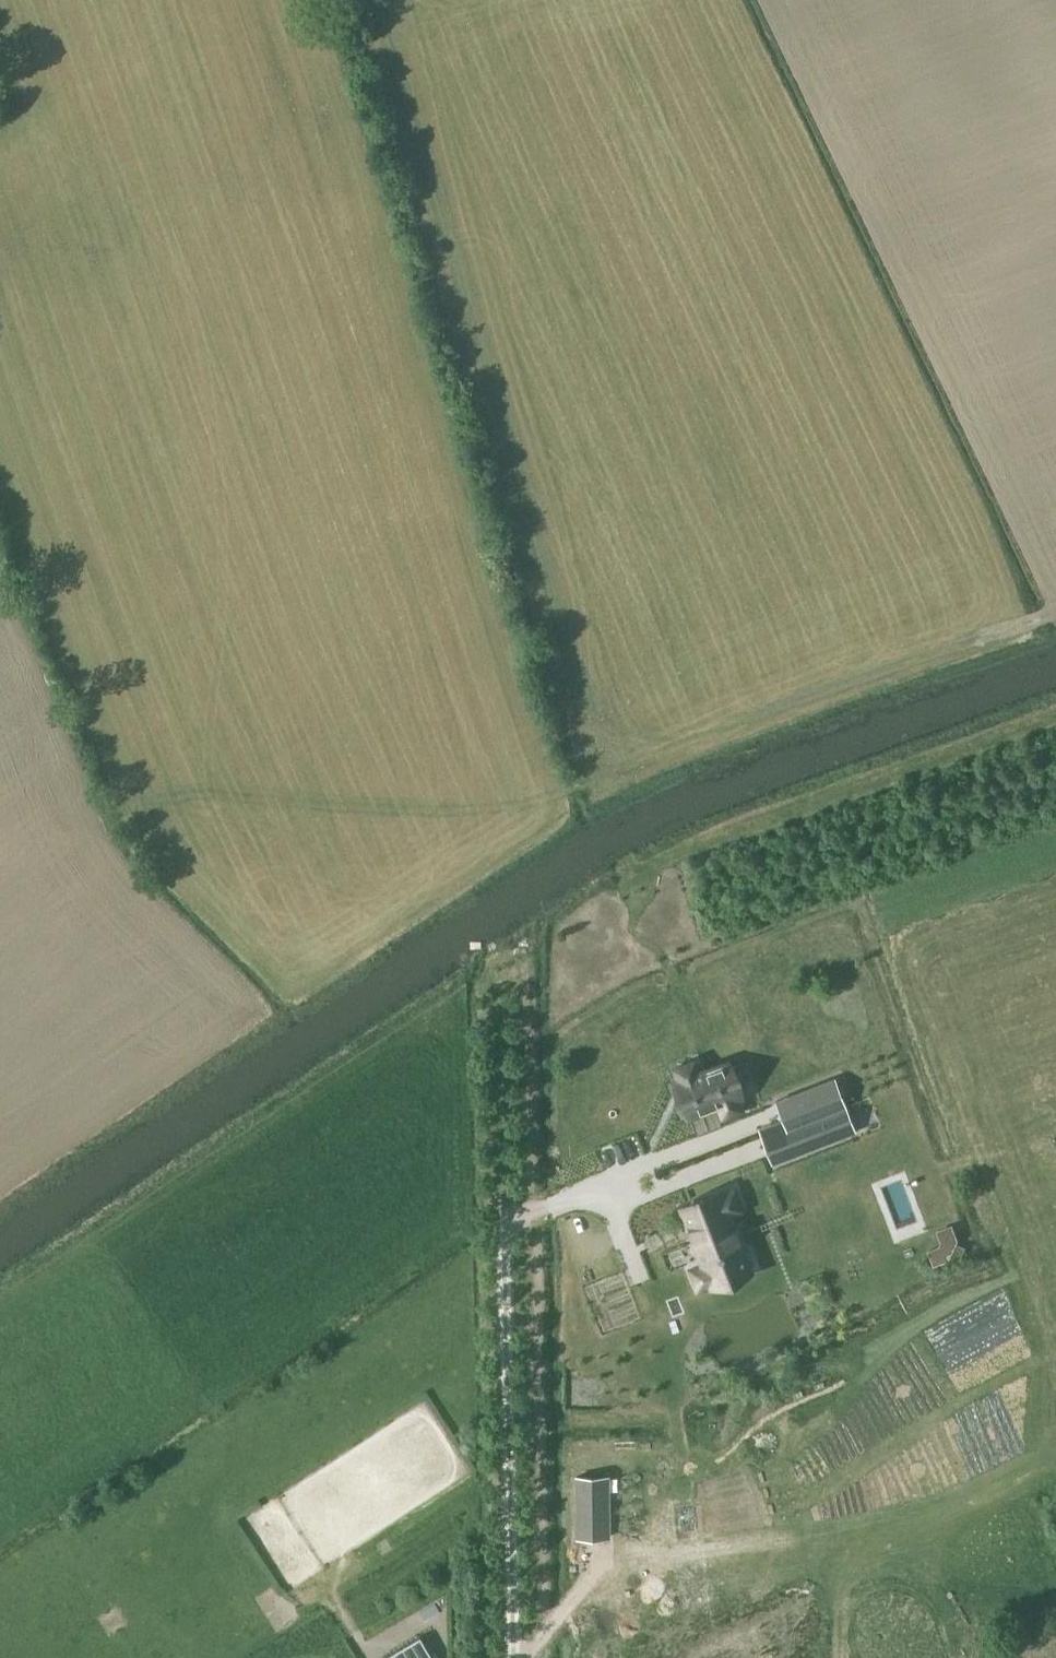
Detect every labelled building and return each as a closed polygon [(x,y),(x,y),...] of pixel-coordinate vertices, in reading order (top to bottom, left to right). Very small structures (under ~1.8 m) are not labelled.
[(742,1095),(729,1062),(700,1073),(695,1060),(675,1068),(680,1081),(676,1082),(689,1115),(718,1104),(723,1116),(742,1109),(737,1096),(742,1095)] [(776,1101),(784,1120),(787,1129),(843,1107),(846,1106),(835,1078),(776,1101)] [(853,1131),(843,1107),(787,1129),(784,1120),(760,1130),(773,1162),(853,1131)] [(734,1188),(683,1208),(705,1263),(691,1268),(699,1289),(749,1269),(728,1214),(742,1209),(734,1188)] [(949,1259),(951,1256),(960,1260),(965,1247),(957,1243),(958,1239),(952,1224),(936,1230),(941,1241),(939,1245),(928,1249),(934,1265),(949,1259)] [(576,1476),(577,1537),(608,1537),(607,1475),(576,1476)] [(421,1636),(384,1657),(434,1657),(421,1636)]
